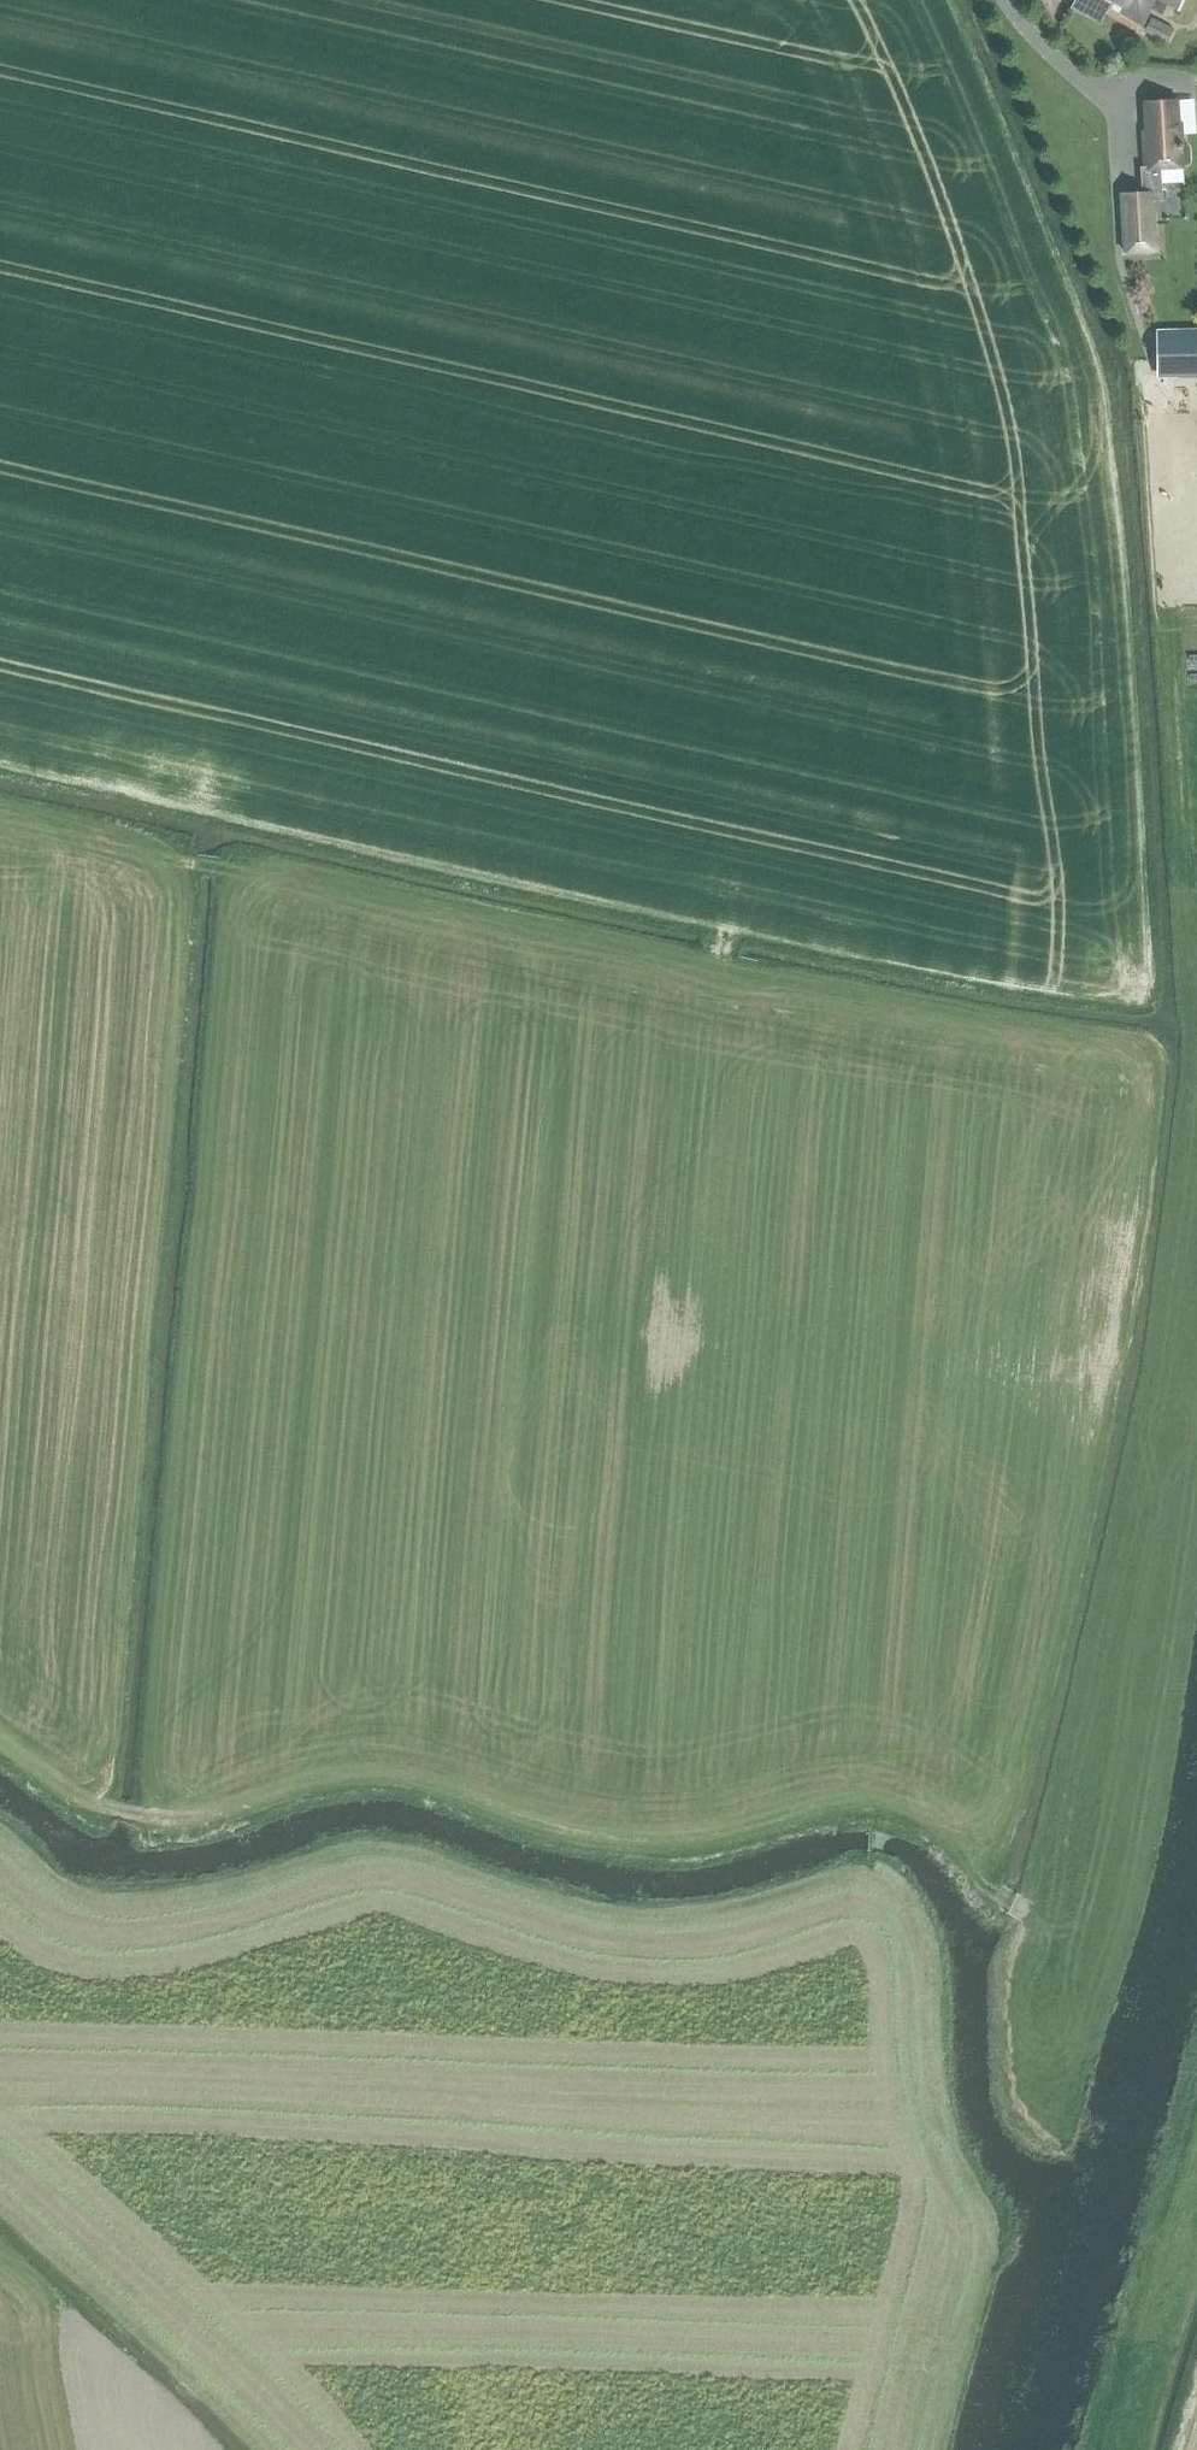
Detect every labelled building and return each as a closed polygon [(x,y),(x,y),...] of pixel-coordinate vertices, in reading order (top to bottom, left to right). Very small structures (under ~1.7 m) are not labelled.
[(1102,24),(1111,7),(1144,26),(1152,10),(1164,16),(1169,6),(1180,11),(1186,0),(1077,0),(1073,8),(1102,24)] [(1144,32),(1167,44),(1175,29),(1152,17),(1144,32)] [(1142,193),(1121,194),(1124,252),(1155,251),(1153,201),(1162,200),(1161,183),(1184,182),(1183,167),(1183,166),(1188,166),(1191,163),(1190,149),(1187,146),(1183,146),(1183,145),(1181,145),(1181,133),(1179,134),(1177,101),(1146,103),(1147,132),(1143,132),(1145,167),(1141,168),(1142,193)] [(1158,335),(1158,373),(1196,372),(1196,334),(1158,335)]
